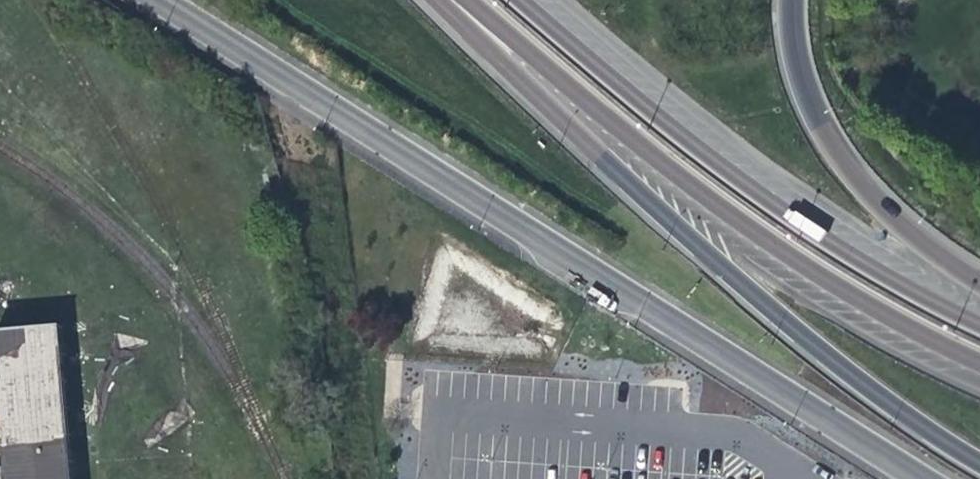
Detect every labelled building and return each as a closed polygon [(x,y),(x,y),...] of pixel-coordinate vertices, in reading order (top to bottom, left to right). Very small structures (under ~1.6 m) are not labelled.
[(57,322),(0,326),(0,478),(67,478),(57,322)]
